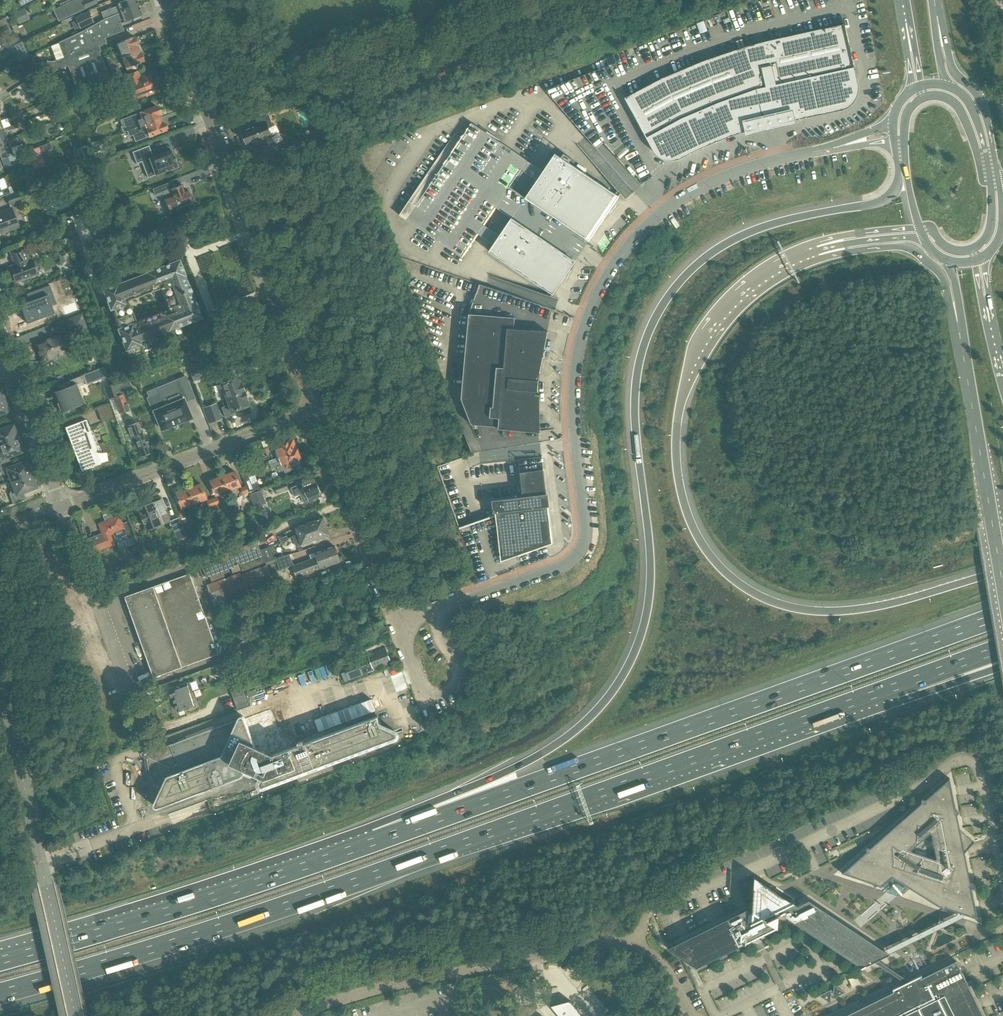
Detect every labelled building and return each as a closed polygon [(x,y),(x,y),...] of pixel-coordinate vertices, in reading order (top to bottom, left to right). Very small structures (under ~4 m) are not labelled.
[(12,9),(13,11),(17,10),(16,7),(13,0),(9,0),(12,9)] [(58,21),(97,3),(95,0),(74,0),(53,10),(58,21)] [(117,15),(139,6),(136,0),(126,0),(118,3),(118,5),(101,12),(104,19),(117,15)] [(139,6),(117,15),(119,21),(120,20),(121,24),(133,19),(142,16),(142,15),(139,6)] [(14,12),(18,23),(29,18),(24,8),(14,12)] [(0,12),(0,27),(10,21),(3,10),(0,12)] [(80,28),(94,22),(88,11),(75,17),(80,28)] [(105,38),(124,31),(121,24),(120,20),(119,21),(117,15),(104,19),(83,30),(58,42),(64,57),(53,61),(46,61),(47,63),(47,65),(47,67),(48,69),(49,71),(50,73),(51,74),(56,70),(68,66),(77,92),(109,80),(103,63),(101,57),(99,52),(101,51),(99,46),(106,43),(105,38)] [(783,114),(792,112),(794,120),(843,110),(846,108),(849,106),(852,104),(854,101),(856,98),(857,95),(858,92),(859,88),(858,85),(844,23),(766,41),(747,46),(705,60),(663,78),(625,98),(654,150),(656,153),(659,156),(662,158),(666,159),(670,160),(674,160),(677,159),(681,158),(697,150),(730,136),(747,131),(744,122),(780,114),(783,114)] [(11,34),(6,25),(0,28),(0,40),(11,34)] [(18,41),(14,34),(8,38),(12,45),(18,41)] [(123,55),(139,49),(137,43),(138,42),(137,39),(135,38),(134,37),(132,38),(131,37),(129,38),(129,39),(122,41),(120,41),(120,42),(117,43),(119,50),(106,56),(108,61),(113,59),(114,58),(120,56),(122,55),(123,55)] [(16,47),(20,56),(26,54),(22,44),(16,47)] [(141,54),(139,49),(123,55),(122,55),(120,56),(114,58),(113,59),(108,61),(109,64),(123,63),(125,68),(129,66),(130,67),(132,66),(131,65),(138,63),(139,63),(141,63),(140,62),(143,61),(143,59),(144,58),(143,55),(141,54)] [(129,85),(124,87),(129,100),(141,96),(144,95),(148,94),(155,91),(152,84),(153,83),(153,82),(153,81),(152,78),(149,77),(148,76),(144,77),(143,76),(143,74),(141,75),(134,78),(132,74),(128,76),(126,77),(127,79),(129,85)] [(111,80),(113,86),(121,83),(119,77),(111,80)] [(22,83),(27,95),(38,90),(33,78),(22,83)] [(41,103),(44,111),(50,109),(47,101),(41,103)] [(123,132),(127,130),(140,126),(148,123),(160,118),(158,113),(159,112),(158,107),(156,107),(156,106),(139,112),(120,119),(122,124),(121,126),(123,132)] [(259,125),(242,131),(244,137),(243,139),(245,143),(247,144),(247,145),(248,145),(266,138),(270,136),(267,128),(273,126),(269,114),(256,119),(259,125)] [(140,126),(127,130),(129,136),(133,135),(135,141),(165,130),(164,129),(166,128),(164,124),(162,123),(162,122),(160,118),(148,123),(140,126)] [(308,147),(316,145),(322,142),(323,143),(333,139),(328,125),(318,129),(320,135),(306,140),(308,147)] [(8,138),(2,140),(2,141),(0,142),(0,155),(2,159),(25,150),(22,144),(11,148),(8,138)] [(26,152),(33,170),(45,165),(41,153),(52,149),(50,143),(26,152)] [(279,159),(290,155),(286,143),(275,147),(279,159)] [(152,156),(148,146),(132,152),(136,163),(141,161),(148,178),(178,166),(171,149),(152,156)] [(79,167),(87,164),(81,148),(73,151),(79,167)] [(69,162),(75,159),(72,151),(66,154),(69,162)] [(553,294),(559,286),(575,261),(589,240),(618,196),(555,153),(489,251),(553,294)] [(18,163),(15,155),(1,160),(4,168),(18,163)] [(162,194),(167,207),(169,214),(178,210),(177,208),(192,202),(191,200),(191,198),(190,196),(189,195),(187,189),(184,190),(181,184),(170,188),(168,183),(152,189),(155,197),(162,194)] [(11,193),(8,187),(1,190),(0,189),(0,197),(11,193)] [(10,204),(21,200),(18,193),(7,197),(10,204)] [(86,201),(80,203),(82,209),(88,207),(86,201)] [(18,227),(12,208),(2,211),(2,212),(0,213),(0,232),(8,229),(9,230),(18,227)] [(29,260),(23,246),(10,251),(14,261),(15,260),(17,264),(10,267),(15,282),(23,279),(23,281),(26,282),(29,281),(30,279),(30,277),(37,274),(31,259),(29,260)] [(184,275),(179,261),(179,260),(177,260),(178,260),(147,272),(146,272),(118,283),(117,282),(116,282),(116,283),(103,288),(102,288),(102,289),(110,308),(110,309),(111,309),(114,317),(128,312),(123,298),(151,287),(159,285),(161,289),(160,289),(168,308),(170,312),(134,326),(129,315),(116,321),(118,328),(117,329),(118,330),(125,349),(126,350),(129,357),(143,352),(140,345),(141,345),(140,341),(200,317),(200,318),(201,317),(201,316),(195,303),(195,302),(194,302),(191,292),(191,291),(191,290),(190,290),(189,287),(189,286),(188,285),(184,276),(185,276),(185,275),(184,275)] [(31,306),(21,309),(27,323),(54,313),(48,296),(53,294),(49,284),(26,293),(31,306)] [(464,405),(455,408),(466,437),(472,453),(539,443),(539,431),(539,396),(540,395),(536,394),(536,391),(538,391),(539,380),(537,380),(539,377),(548,332),(552,309),(480,284),(469,314),(462,399),(464,405)] [(72,335),(88,329),(81,313),(66,319),(72,335)] [(42,362),(68,352),(60,333),(34,343),(42,362)] [(248,349),(254,347),(252,340),(246,342),(248,349)] [(192,372),(203,367),(200,357),(191,360),(188,361),(192,372)] [(104,367),(83,375),(85,380),(87,384),(107,376),(104,367)] [(202,369),(191,373),(195,387),(206,383),(202,369)] [(61,411),(83,403),(76,384),(85,380),(83,375),(57,385),(59,390),(53,392),(61,411)] [(221,399),(243,390),(243,389),(244,388),(242,383),(240,384),(238,376),(220,383),(220,384),(213,386),(216,392),(218,392),(221,399)] [(162,429),(162,428),(170,424),(170,425),(190,417),(184,401),(194,397),(185,377),(147,393),(161,429),(162,429)] [(129,380),(117,385),(120,394),(132,390),(129,380)] [(108,399),(109,399),(120,394),(117,385),(116,382),(104,387),(108,399)] [(243,390),(221,399),(224,406),(222,407),(221,407),(225,417),(237,413),(238,417),(251,413),(248,403),(247,400),(246,397),(247,396),(245,391),(244,391),(243,390)] [(120,394),(109,399),(114,415),(130,410),(123,393),(120,394)] [(209,423),(222,419),(216,403),(203,407),(209,423)] [(75,422),(66,426),(83,469),(101,462),(93,439),(88,441),(86,436),(81,438),(75,422)] [(142,434),(138,422),(126,426),(123,423),(118,424),(121,430),(125,442),(131,440),(135,438),(142,455),(149,453),(148,450),(147,447),(149,446),(147,441),(145,442),(142,434)] [(19,437),(17,430),(15,431),(13,425),(0,430),(0,444),(19,437)] [(11,460),(9,455),(22,450),(20,444),(22,444),(19,437),(0,444),(0,449),(2,453),(0,454),(0,465),(11,460)] [(288,441),(273,447),(275,453),(277,458),(269,461),(270,465),(278,462),(283,460),(300,454),(300,453),(300,451),(299,448),(298,447),(297,445),(296,445),(294,439),(288,441)] [(278,462),(270,465),(272,469),(278,467),(279,471),(284,469),(286,473),(304,466),(302,462),(303,462),(303,461),(300,454),(283,460),(278,462)] [(33,473),(30,466),(28,467),(26,461),(13,466),(11,460),(0,465),(0,467),(2,473),(5,474),(9,472),(12,481),(33,473)] [(243,478),(249,476),(255,474),(254,471),(250,462),(239,466),(243,478)] [(460,527),(459,528),(478,582),(515,569),(514,568),(519,567),(516,558),(519,557),(518,555),(529,551),(527,546),(552,543),(547,506),(544,506),(543,496),(546,495),(544,469),(520,472),(523,496),(492,500),(494,513),(494,515),(460,527)] [(223,476),(228,491),(241,486),(235,471),(223,476)] [(33,473),(12,481),(15,489),(11,491),(10,494),(13,503),(26,498),(23,491),(36,486),(33,480),(35,480),(33,473)] [(249,476),(243,478),(246,486),(249,493),(260,489),(258,482),(255,474),(249,476)] [(216,495),(228,491),(223,476),(211,481),(216,495)] [(322,495),(315,478),(302,483),(291,487),(295,497),(301,495),(304,502),(322,495)] [(277,493),(289,489),(286,482),(275,486),(277,493)] [(189,489),(195,503),(207,499),(202,484),(189,489)] [(243,495),(249,493),(246,486),(241,487),(243,495)] [(183,508),(195,503),(189,489),(177,494),(183,508)] [(254,505),(265,501),(260,489),(249,493),(254,505)] [(216,507),(221,506),(217,497),(212,499),(216,507)] [(211,509),(216,507),(212,499),(207,501),(211,509)] [(165,514),(160,500),(153,503),(140,507),(143,514),(142,514),(146,523),(148,529),(162,524),(168,522),(165,514)] [(182,520),(187,519),(184,509),(179,512),(182,520)] [(101,533),(84,540),(86,545),(89,552),(94,550),(98,548),(99,549),(99,550),(114,544),(111,534),(114,533),(116,539),(127,535),(128,538),(133,536),(128,521),(123,523),(120,515),(101,523),(99,523),(101,529),(103,533),(101,533)] [(323,517),(296,527),(298,534),(316,528),(317,530),(327,526),(323,517)] [(172,521),(179,540),(187,537),(180,518),(172,521)] [(298,534),(293,536),(296,545),(297,546),(300,545),(301,545),(330,534),(327,527),(327,526),(317,530),(316,528),(298,534)] [(242,572),(265,564),(265,562),(263,557),(257,542),(201,562),(207,578),(210,577),(212,581),(225,576),(223,572),(231,569),(233,573),(240,570),(239,566),(240,566),(242,572)] [(319,561),(337,554),(334,546),(316,553),(317,557),(310,560),(311,563),(313,562),(314,565),(320,563),(319,561)] [(272,554),(263,557),(265,562),(274,559),(272,554)] [(287,568),(294,566),(290,554),(276,559),(280,570),(287,568)] [(297,578),(340,562),(337,554),(319,561),(320,563),(314,565),(313,562),(311,563),(310,560),(294,566),(287,568),(290,576),(293,577),(296,576),(297,578)] [(217,613),(238,606),(277,592),(267,565),(241,574),(241,572),(207,585),(217,613)] [(125,596),(154,677),(219,654),(190,573),(125,596)] [(219,614),(226,634),(240,629),(233,609),(219,614)] [(371,663),(360,666),(363,674),(374,670),(374,669),(391,662),(386,648),(368,655),(370,660),(371,663)] [(337,660),(339,667),(347,664),(344,657),(337,660)] [(220,664),(225,679),(239,674),(233,659),(220,664)] [(244,683),(247,689),(261,683),(259,678),(244,683)] [(189,692),(194,690),(191,682),(170,689),(172,698),(173,698),(173,697),(189,692)] [(248,695),(257,692),(255,687),(246,690),(248,695)] [(194,705),(189,692),(173,697),(173,698),(176,705),(178,710),(194,705)] [(245,694),(234,698),(237,707),(248,703),(247,700),(245,694)] [(385,724),(382,722),(377,712),(274,752),(273,753),(255,745),(255,744),(244,716),(243,715),(242,714),(240,714),(239,715),(239,716),(238,717),(213,727),(213,724),(185,735),(186,737),(170,743),(151,751),(150,748),(143,751),(142,751),(142,752),(141,753),(142,754),(142,755),(143,755),(148,758),(148,761),(149,764),(149,767),(150,771),(151,772),(151,774),(152,777),(154,780),(155,783),(157,785),(159,788),(161,791),(156,803),(155,804),(156,806),(157,807),(158,807),(159,807),(242,775),(243,774),(244,773),(246,767),(263,774),(260,780),(260,782),(261,784),(262,784),(264,784),(396,733),(397,732),(398,730),(397,729),(396,728),(386,723),(385,724)] [(975,842),(960,829),(957,815),(959,812),(957,810),(950,778),(925,800),(922,799),(922,803),(870,848),(867,848),(867,851),(842,873),(873,883),(875,887),(877,885),(881,886),(893,877),(901,882),(900,884),(901,886),(903,887),(905,887),(906,886),(939,906),(943,907),(944,910),(947,908),(978,919),(972,887),(974,884),(971,882),(967,861),(962,857),(967,850),(965,848),(968,844),(971,846),(975,842)] [(793,902),(755,876),(752,913),(749,913),(749,912),(748,912),(748,908),(668,948),(671,950),(670,950),(697,968),(698,967),(745,943),(745,944),(747,943),(747,937),(748,938),(749,935),(751,934),(753,933),(755,932),(757,931),(758,933),(760,934),(762,934),(763,933),(764,932),(764,931),(766,930),(768,929),(770,928),(772,927),(774,925),(778,927),(779,915),(782,914),(783,914),(862,967),(861,967),(862,968),(891,953),(890,953),(810,900),(811,900),(810,899),(798,905),(794,902),(795,902),(794,901),(793,902)] [(963,973),(957,961),(921,978),(922,976),(922,974),(916,977),(916,978),(899,986),(893,988),(893,990),(894,990),(893,992),(844,1015),(984,1015),(963,973)] [(835,988),(834,988),(834,991),(832,990),(832,989),(819,995),(831,1003),(831,996),(833,997),(833,999),(846,992),(834,985),(834,986),(835,986),(842,990),(839,995),(834,992),(835,988)] [(834,986),(834,988),(835,988),(834,992),(839,995),(842,990),(835,986),(834,986)] [(550,1006),(558,1015),(568,1015),(576,1009),(568,1001),(550,1006)]
